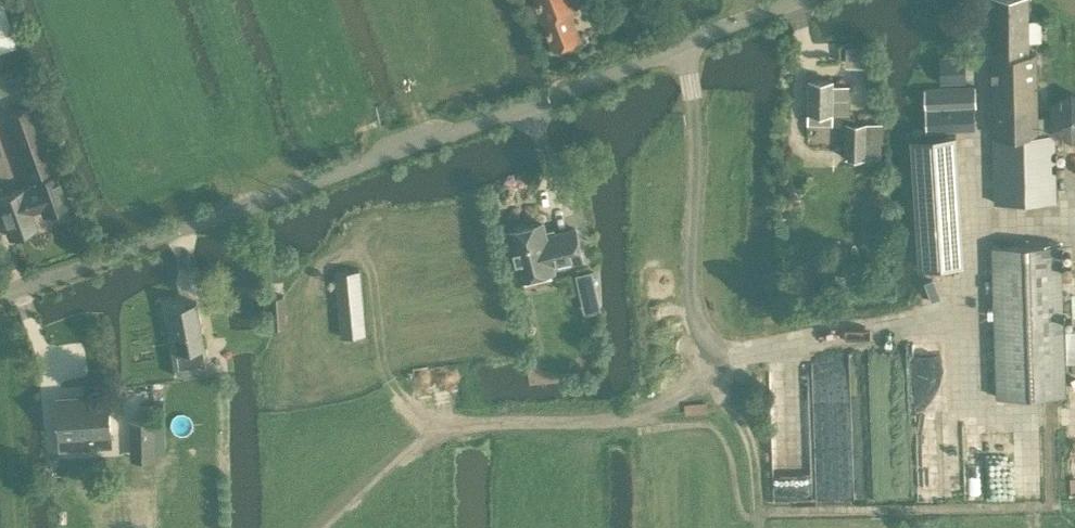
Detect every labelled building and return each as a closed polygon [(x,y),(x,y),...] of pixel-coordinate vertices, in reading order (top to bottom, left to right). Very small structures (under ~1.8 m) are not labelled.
[(4,10),(1,0),(0,0),(0,48),(15,44),(4,10)] [(554,47),(580,36),(568,7),(577,4),(576,0),(536,0),(554,47)] [(996,199),(1057,198),(1056,136),(1053,133),(1039,133),(1038,52),(1031,52),(1030,0),(992,0),(996,199)] [(941,81),(968,80),(967,54),(941,55),(941,81)] [(18,84),(11,65),(0,69),(0,91),(18,84)] [(808,122),(834,122),(847,123),(846,156),(881,157),(882,122),(865,121),(848,114),(849,82),(834,82),(834,79),(809,78),(808,122)] [(976,86),(925,87),(926,130),(975,129),(974,106),(976,106),(976,86)] [(1071,140),(1074,138),(1074,91),(1071,89),(1049,102),(1049,128),(1071,140)] [(9,234),(36,224),(30,209),(40,206),(42,211),(68,202),(57,169),(54,170),(30,103),(6,111),(31,183),(0,194),(0,210),(9,234)] [(922,266),(964,263),(955,133),(914,136),(922,266)] [(583,257),(576,228),(546,235),(543,221),(509,229),(521,276),(554,268),(553,264),(583,257)] [(1061,243),(992,245),(997,395),(1066,393),(1061,243)] [(360,269),(337,271),(343,335),(366,333),(360,269)] [(203,343),(205,343),(197,301),(171,306),(178,347),(173,348),(178,374),(208,368),(203,343)] [(126,388),(126,404),(150,404),(149,387),(126,388)] [(82,396),(59,397),(60,433),(111,430),(109,390),(81,392),(82,396)]
